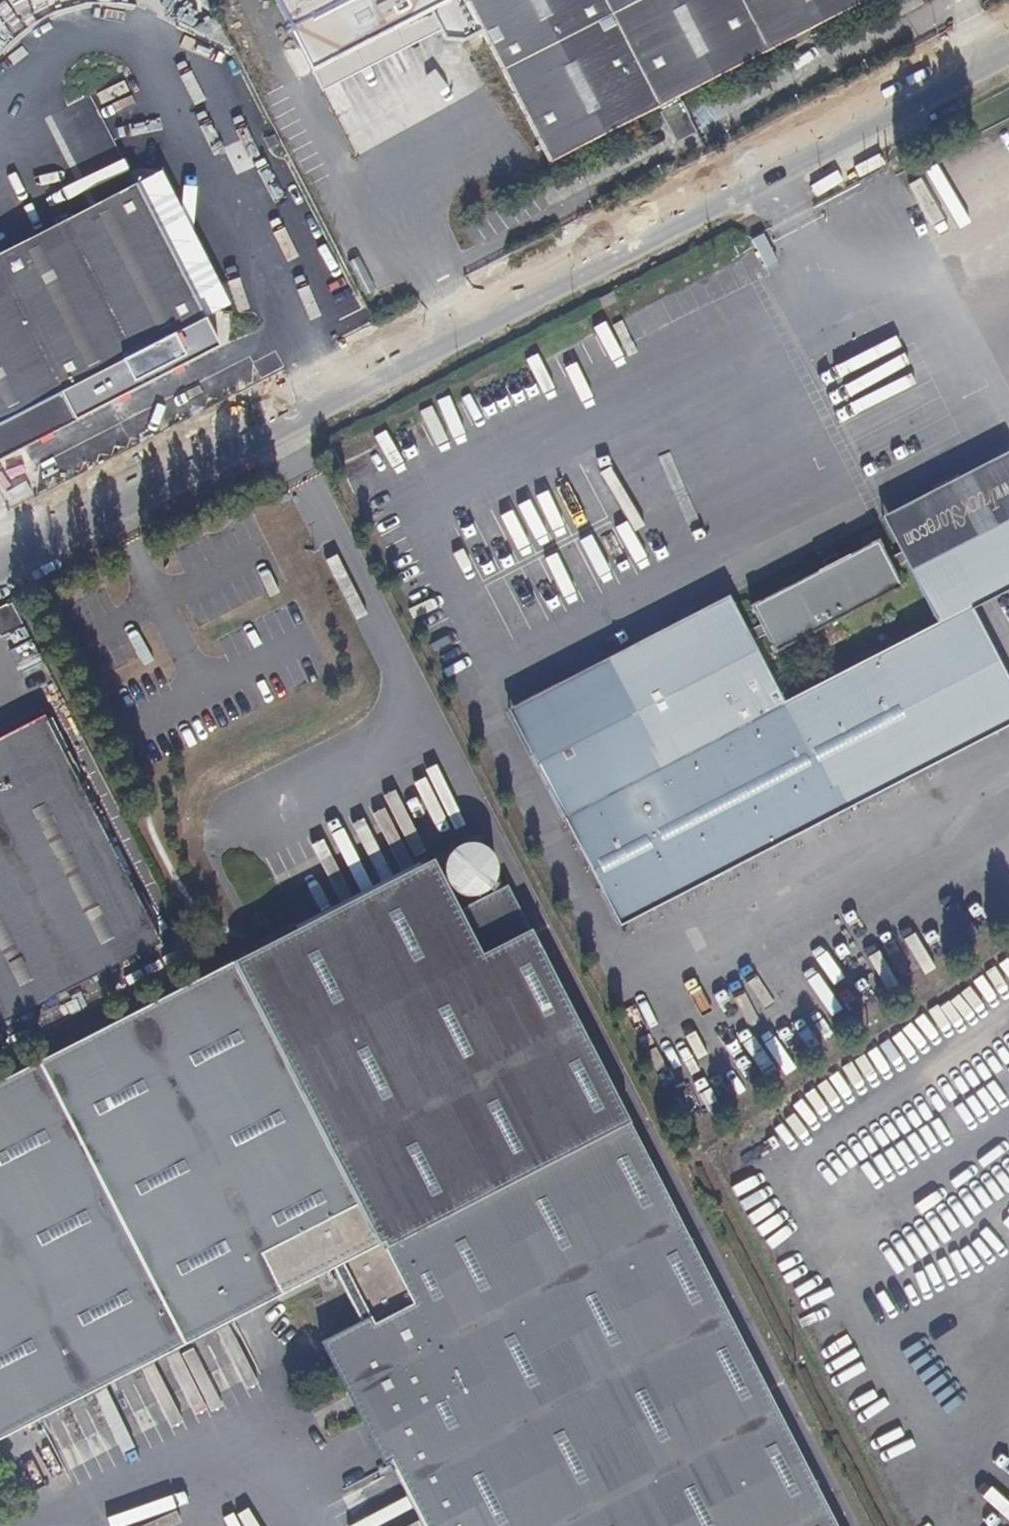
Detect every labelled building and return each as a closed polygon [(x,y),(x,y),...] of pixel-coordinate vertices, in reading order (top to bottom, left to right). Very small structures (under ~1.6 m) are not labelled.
[(546,162),(673,99),(873,1),(872,0),(279,0),(318,72),(443,9),(456,37),(477,36),(546,162)] [(690,136),(673,99),(651,110),(669,148),(690,136)] [(140,184),(0,254),(0,420),(53,394),(66,421),(221,345),(140,184)] [(592,311),(609,303),(604,293),(588,301),(592,311)] [(997,458),(871,522),(894,568),(927,630),(929,634),(965,614),(1008,591),(1008,481),(997,458)] [(894,590),(867,539),(739,606),(765,657),(894,590)] [(580,725),(742,642),(718,598),(661,629),(500,708),(525,754),(580,725)] [(22,626),(12,604),(0,609),(0,633),(1,635),(22,626)] [(1008,727),(1008,704),(965,614),(929,634),(927,630),(925,631),(775,707),(835,816),(1008,727)] [(525,754),(557,819),(715,738),(775,707),(742,642),(580,725),(525,754)] [(835,816),(775,707),(715,738),(616,789),(674,900),(835,816)] [(0,735),(0,1024),(160,937),(38,715),(0,735)] [(674,900),(616,789),(557,819),(614,929),(674,900)] [(382,1468),(393,1458),(427,1525),(831,1525),(536,932),(483,958),(429,854),(226,958),(380,1237),(409,1288),(413,1296),(320,1348),(382,1468)] [(226,958),(0,1076),(0,1441),(380,1237),(226,958)] [(59,1483),(68,1477),(54,1455),(44,1461),(59,1483)]
